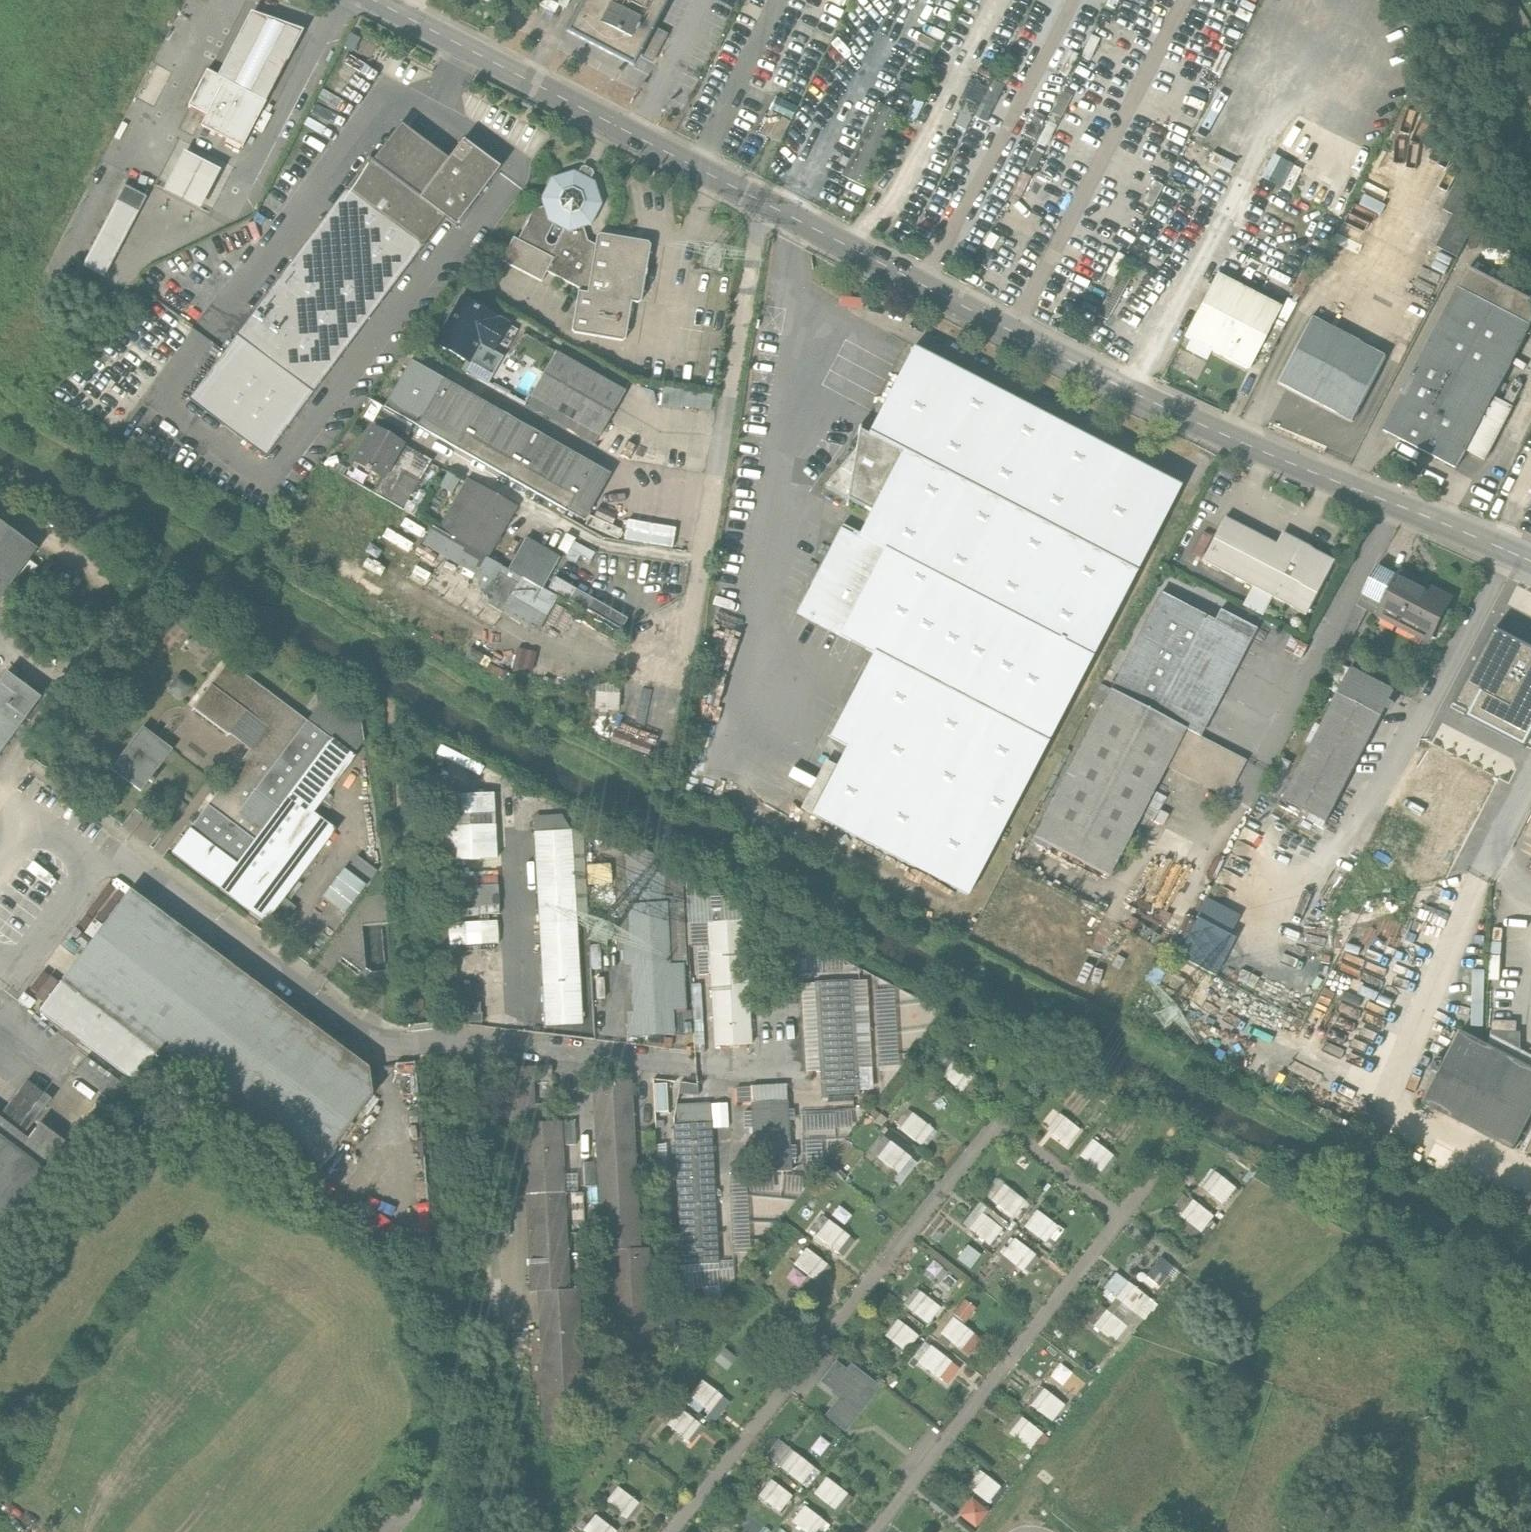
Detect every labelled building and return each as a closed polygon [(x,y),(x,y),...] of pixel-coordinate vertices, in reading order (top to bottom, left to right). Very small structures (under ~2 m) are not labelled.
[(634,64),(668,0),(585,0),(570,30),(634,64)] [(244,29),(219,77),(225,80),(265,101),(292,50),(301,32),(251,14),(244,29)] [(1090,34),(1080,56),(1090,60),(1100,39),(1090,34)] [(219,77),(206,71),(188,107),(206,116),(225,80),(219,77)] [(266,102),(265,101),(225,80),(206,116),(201,126),(242,148),(266,102)] [(993,80),(974,116),(985,122),(1004,86),(993,80)] [(1063,92),(1052,114),(1061,118),(1071,96),(1063,92)] [(771,113),(761,134),(769,138),(780,117),(790,122),(798,107),(776,96),(768,111),(771,113)] [(877,103),(841,176),(864,188),(867,182),(900,115),(877,103)] [(790,122),(780,117),(769,138),(780,143),(790,122)] [(1048,122),(1036,143),(1045,148),(1057,126),(1048,122)] [(449,160),(401,124),(372,161),(369,159),(188,401),(266,458),(445,218),(456,227),(500,169),(463,141),(449,160)] [(1318,200),(1331,172),(1277,148),(1264,175),(1318,200)] [(185,151),(164,190),(199,209),(219,170),(185,151)] [(1034,151),(1026,165),(1035,170),(1042,155),(1034,151)] [(546,273),(580,290),(573,330),(576,333),(623,341),(626,339),(632,302),(640,303),(642,301),(651,246),(649,243),(602,235),(598,238),(597,247),(588,243),(583,228),(591,226),(602,205),(595,182),(574,172),(552,179),(542,200),(544,208),(534,211),(518,242),(513,239),(502,262),(542,282),(546,273)] [(1445,206),(1455,212),(1439,243),(1456,252),(1483,198),(1456,184),(1445,206)] [(125,188),(83,268),(104,278),(146,199),(125,188)] [(1384,431),(1456,469),(1530,325),(1530,300),(1469,267),(1384,431)] [(1216,273),(1184,336),(1247,369),(1280,306),(1216,273)] [(463,298),(438,343),(467,359),(475,344),(492,353),(509,323),(463,298)] [(1311,318),(1278,383),(1354,422),(1387,357),(1311,318)] [(1175,368),(1199,375),(1206,350),(1182,343),(1175,368)] [(845,748),(810,815),(966,896),(1180,486),(911,346),(866,433),(857,429),(855,452),(827,486),(870,509),(855,537),(841,530),(797,614),(871,653),(827,738),(845,748)] [(528,407),(595,444),(626,390),(559,352),(528,407)] [(413,360),(386,406),(586,520),(612,473),(413,360)] [(665,403),(714,410),(716,393),(667,386),(665,403)] [(374,429),(354,464),(382,480),(402,445),(374,429)] [(618,429),(606,450),(619,458),(624,448),(639,457),(646,445),(618,429)] [(432,462),(402,445),(382,480),(374,493),(405,510),(432,462)] [(469,480),(440,531),(488,558),(517,507),(469,480)] [(1204,556),(1201,560),(1251,586),(1242,605),(1261,615),(1271,596),(1307,615),(1335,561),(1281,532),(1275,544),(1224,517),(1215,534),(1204,556)] [(38,549),(0,520),(0,598),(38,549)] [(1195,551),(1204,556),(1215,534),(1206,529),(1195,551)] [(510,570),(517,574),(543,589),(561,557),(528,538),(510,570)] [(422,566),(410,591),(446,608),(458,584),(422,566)] [(1401,573),(1384,605),(1435,631),(1451,599),(1401,573)] [(558,598),(543,589),(517,574),(497,610),(538,633),(558,598)] [(578,589),(557,577),(550,588),(572,600),(578,589)] [(1162,594),(1111,692),(1185,731),(1199,738),(1256,630),(1221,612),(1215,622),(1162,594)] [(628,618),(594,600),(588,611),(622,629),(628,618)] [(1530,718),(1530,640),(1508,628),(1462,718),(1516,746),(1530,718)] [(498,652),(471,637),(462,653),(461,655),(488,670),(492,664),(498,652)] [(504,652),(500,663),(509,666),(513,656),(504,652)] [(536,656),(528,655),(521,660),(519,668),(524,675),(532,677),(539,673),(541,664),(536,656)] [(1381,684),(1386,673),(1357,658),(1352,669),(1339,694),(1284,800),(1327,822),(1394,691),(1381,684)] [(254,751),(176,855),(269,925),(339,831),(316,813),(367,745),(364,724),(329,698),(311,724),(231,664),(198,709),(254,751)] [(505,672),(492,664),(488,670),(487,672),(501,679),(505,672)] [(555,671),(545,668),(543,675),(553,678),(555,671)] [(0,684),(0,755),(42,698),(8,673),(0,684)] [(652,741),(620,728),(619,712),(620,693),(623,680),(594,689),(597,692),(596,710),(591,721),(610,729),(606,742),(646,758),(652,741)] [(1111,692),(1034,837),(1109,876),(1166,767),(1185,731),(1111,692)] [(174,751),(143,728),(112,770),(142,793),(174,751)] [(1247,763),(1199,738),(1185,731),(1166,767),(1227,799),(1247,763)] [(449,749),(445,756),(489,778),(493,771),(449,749)] [(1277,797),(1293,765),(1285,760),(1268,793),(1277,797)] [(444,797),(447,861),(497,858),(494,794),(444,797)] [(534,817),(535,833),(571,830),(562,815),(534,817)] [(545,1026),(582,1024),(576,917),(571,830),(535,833),(545,1026)] [(583,830),(571,830),(576,917),(588,916),(583,830)] [(625,841),(627,878),(660,876),(663,860),(625,841)] [(685,871),(666,862),(664,876),(665,902),(669,964),(683,964),(683,965),(685,965),(681,887),(685,887),(685,879),(685,871)] [(327,894),(350,911),(372,881),(348,864),(327,894)] [(497,876),(449,879),(451,917),(499,914),(497,876)] [(665,902),(664,876),(660,876),(627,878),(629,904),(665,902)] [(756,916),(685,879),(685,887),(689,949),(709,947),(710,952),(697,953),(698,977),(711,976),(713,1019),(715,1046),(739,1045),(752,1044),(750,1017),(750,1007),(762,1007),(756,916)] [(154,1051),(316,1172),(373,1096),(369,1068),(332,1040),(130,890),(41,1011),(132,1080),(144,1064),(154,1051)] [(388,897),(368,900),(372,925),(392,922),(388,897)] [(669,964),(665,902),(629,904),(637,1037),(674,1034),(672,1011),(685,1010),(683,965),(683,964),(669,964)] [(498,943),(497,921),(449,924),(450,946),(498,943)] [(1197,921),(1178,960),(1216,978),(1235,940),(1197,921)] [(788,933),(771,924),(775,989),(791,988),(788,933)] [(829,955),(805,956),(806,972),(843,970),(843,962),(829,955)] [(1492,968),(1475,967),(1474,1023),(1491,1023),(1492,968)] [(820,1070),(822,1098),(859,1097),(859,1090),(873,1090),(866,980),(800,983),(805,1071),(820,1070)] [(701,984),(691,985),(693,1010),(694,1033),(695,1052),(705,1052),(701,984)] [(893,988),(873,990),(878,1066),(898,1065),(893,988)] [(693,1010),(685,1010),(672,1011),(674,1034),(694,1033),(693,1010)] [(1518,1023),(1494,1023),(1493,1034),(1518,1035),(1518,1023)] [(1424,1106),(1513,1151),(1530,1117),(1530,1055),(1494,1036),(1488,1047),(1461,1033),(1424,1106)] [(945,1075),(968,1087),(975,1074),(953,1061),(945,1075)] [(549,1066),(533,1066),(533,1076),(549,1075),(549,1066)] [(504,1124),(524,1123),(534,1123),(534,1105),(532,1067),(501,1068),(504,1124)] [(672,1081),(653,1080),(654,1089),(673,1091),(672,1081)] [(680,1083),(678,1094),(698,1096),(697,1085),(680,1083)] [(752,1103),(788,1101),(787,1085),(751,1087),(752,1103)] [(737,1104),(752,1103),(751,1087),(736,1088),(737,1104)] [(788,1101),(752,1103),(755,1173),(791,1171),(788,1101)] [(710,1123),(709,1103),(676,1105),(677,1125),(710,1123)] [(555,1104),(534,1105),(534,1123),(556,1122),(555,1104)] [(899,1124),(925,1143),(938,1126),(912,1106),(899,1124)] [(1050,1127),(1071,1144),(1085,1127),(1063,1110),(1050,1127)] [(802,1132),(834,1131),(834,1129),(852,1128),(851,1112),(833,1113),(833,1114),(801,1116),(802,1132)] [(19,1152),(29,1139),(0,1117),(0,1137),(19,1152)] [(524,1123),(527,1194),(564,1192),(561,1121),(556,1122),(534,1123),(524,1123)] [(575,1121),(563,1122),(564,1146),(576,1145),(575,1121)] [(66,1142),(41,1123),(29,1139),(19,1152),(0,1137),(0,1230),(66,1142)] [(676,1155),(677,1184),(714,1182),(711,1123),(710,1123),(677,1125),(674,1125),(676,1155)] [(904,1171),(917,1154),(888,1133),(875,1150),(904,1171)] [(1083,1154),(1107,1168),(1118,1151),(1094,1136),(1083,1154)] [(821,1141),(805,1142),(806,1165),(822,1164),(821,1141)] [(669,1158),(657,1158),(658,1179),(669,1178),(669,1158)] [(596,1162),(584,1163),(585,1187),(597,1186),(596,1162)] [(733,1255),(751,1254),(747,1172),(729,1173),(733,1255)] [(774,1175),(748,1176),(749,1192),(775,1191),(774,1175)] [(803,1177),(783,1175),(781,1191),(802,1193),(803,1177)] [(1000,1175),(987,1193),(1018,1214),(1031,1196),(1000,1175)] [(714,1182),(677,1184),(681,1266),(718,1264),(714,1182)] [(569,1290),(564,1192),(527,1194),(532,1292),(541,1291),(569,1290)] [(508,1201),(486,1202),(488,1237),(510,1236),(508,1201)] [(1010,1222),(983,1201),(967,1221),(994,1243),(1010,1222)] [(1198,1201),(1184,1231),(1201,1239),(1215,1209),(1198,1201)] [(1051,1241),(1063,1223),(1040,1207),(1028,1225),(1051,1241)] [(831,1216),(819,1234),(842,1250),(854,1232),(831,1216)] [(1019,1235),(1001,1260),(1023,1276),(1041,1250),(1019,1235)] [(810,1245),(796,1261),(818,1278),(831,1262),(810,1245)] [(735,1269),(682,1275),(683,1279),(667,1284),(672,1300),(688,1294),(691,1294),(701,1321),(719,1297),(719,1291),(725,1291),(724,1283),(736,1281),(735,1269)] [(1088,1316),(1125,1344),(1159,1299),(1122,1271),(1088,1316)] [(932,1322),(946,1305),(924,1288),(911,1305),(932,1322)] [(578,1289),(569,1290),(541,1291),(548,1433),(585,1432),(578,1289)] [(966,1347),(979,1330),(957,1313),(944,1330),(966,1347)] [(903,1316),(889,1332),(908,1349),(923,1333),(903,1316)] [(916,1358),(954,1381),(966,1361),(928,1338),(916,1358)] [(845,1370),(837,1364),(823,1382),(842,1397),(827,1416),(845,1430),(880,1386),(851,1363),(845,1370)] [(689,1401),(719,1418),(732,1395),(703,1378),(689,1401)] [(1033,1400),(1056,1419),(1069,1402),(1046,1384),(1033,1400)] [(684,1406),(671,1423),(691,1438),(704,1421),(684,1406)] [(1039,1452),(1054,1436),(1025,1409),(1010,1426),(1039,1452)] [(784,1465),(806,1482),(820,1465),(798,1448),(784,1465)] [(991,1472),(977,1488),(991,1500),(1005,1484),(991,1472)] [(831,1473),(817,1490),(838,1508),(852,1491),(831,1473)] [(762,1494),(784,1510),(797,1492),(776,1476),(762,1494)] [(610,1501),(633,1514),(642,1497),(619,1484),(610,1501)] [(976,1495),(963,1512),(979,1525),(993,1509),(976,1495)] [(795,1518),(811,1531),(819,1531),(829,1519),(808,1502),(795,1518)] [(591,1531),(617,1531),(620,1528),(600,1512),(587,1529),(591,1531)]
